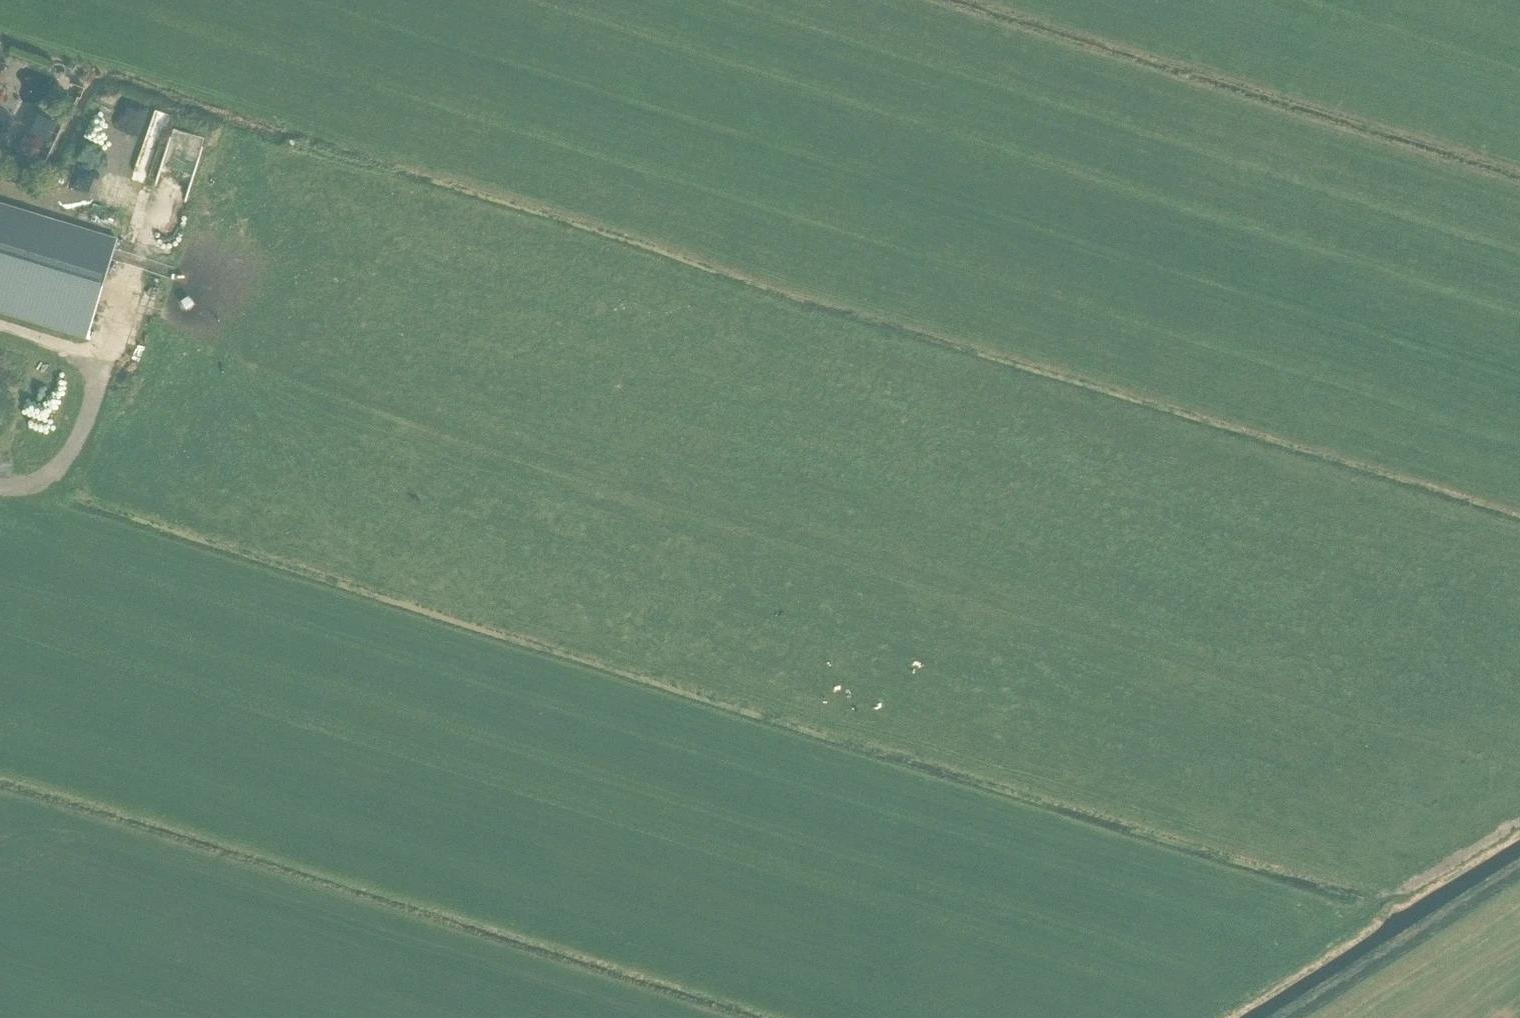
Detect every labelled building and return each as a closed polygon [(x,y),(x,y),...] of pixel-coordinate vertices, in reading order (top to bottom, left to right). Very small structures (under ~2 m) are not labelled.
[(44,150),(58,130),(41,119),(28,139),(44,150)] [(88,341),(118,240),(0,205),(0,315),(88,341)]
